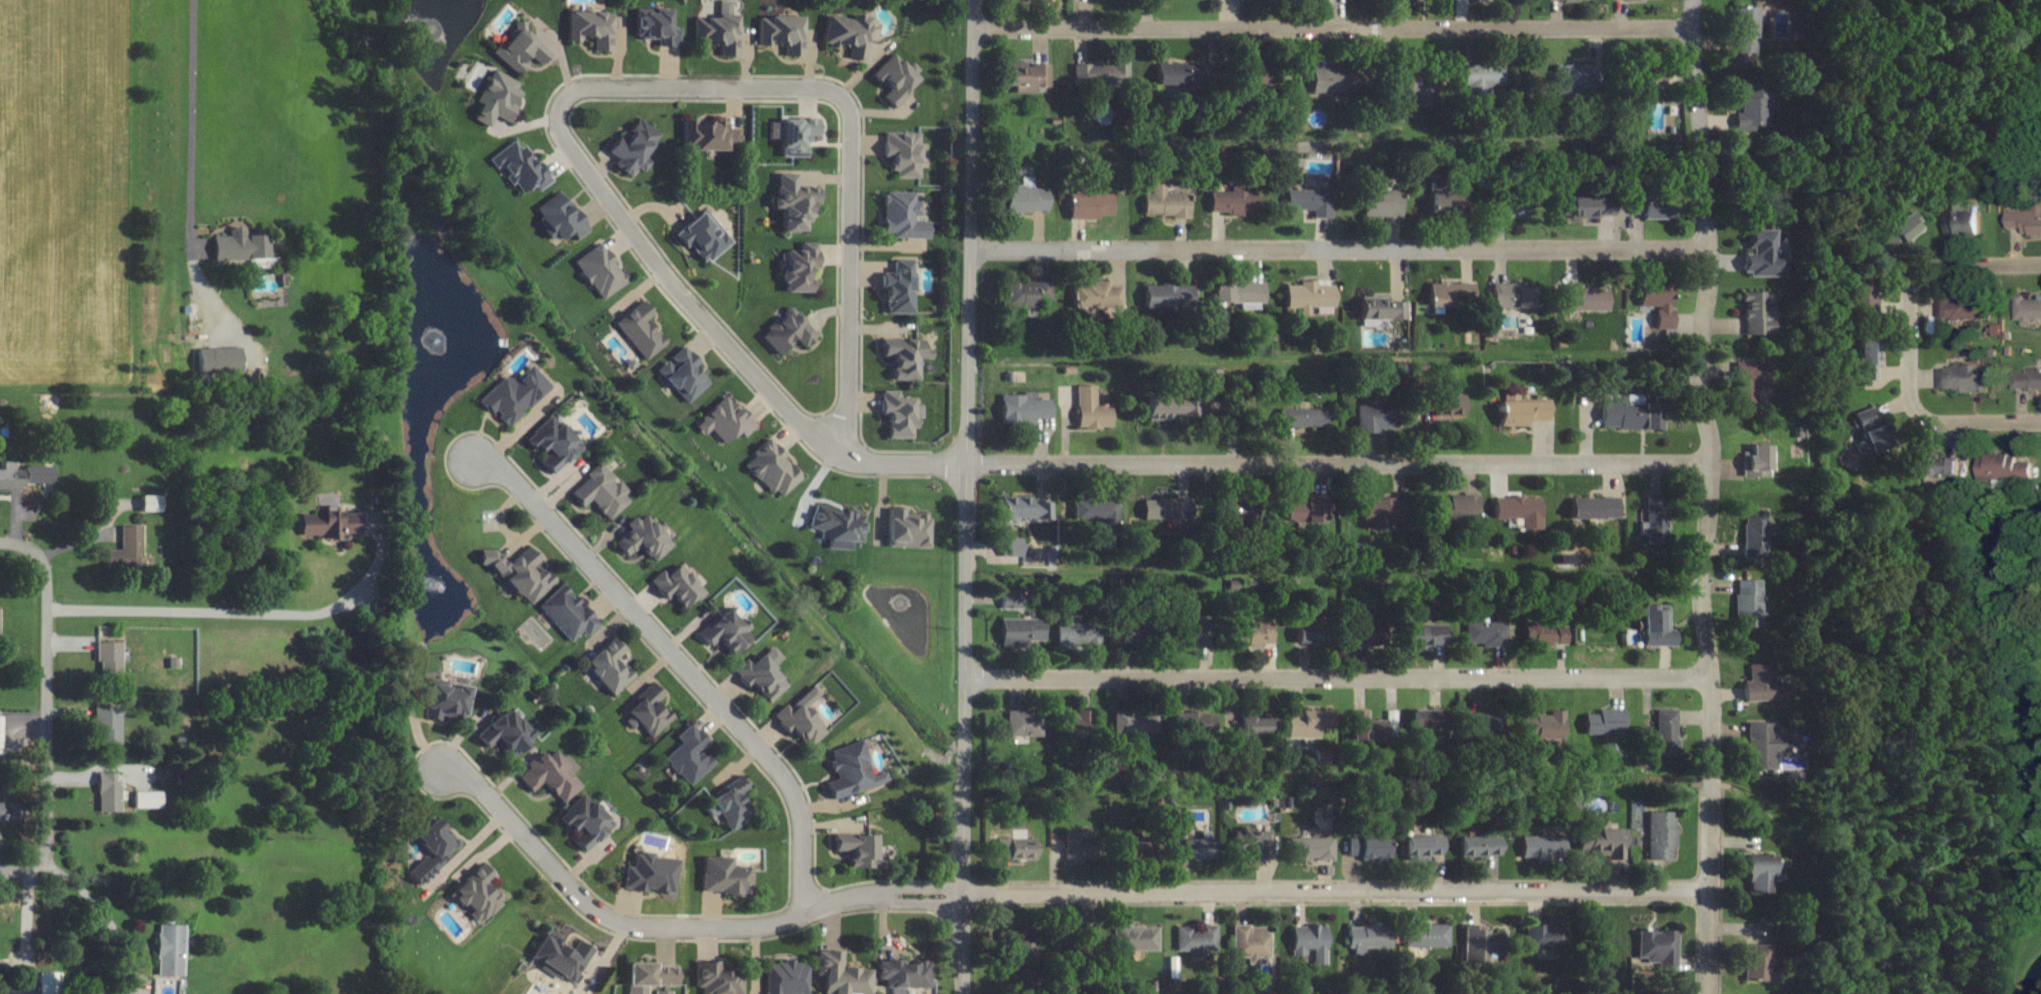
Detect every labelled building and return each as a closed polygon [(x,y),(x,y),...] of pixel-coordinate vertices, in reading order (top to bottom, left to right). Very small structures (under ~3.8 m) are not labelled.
[(1736,53),(1757,53),(1756,7),(1735,8),(1736,53)] [(669,9),(650,10),(650,16),(633,16),(633,39),(656,39),(656,47),(680,46),(680,28),(669,28),(669,9)] [(566,12),(566,40),(592,40),(592,52),(609,52),(609,12),(566,12)] [(694,16),(694,45),(719,45),(719,57),(737,56),(737,41),(740,41),(740,16),(694,16)] [(867,60),(869,17),(852,16),(852,17),(824,16),(823,46),(849,47),(849,60),(867,60)] [(758,18),(758,46),(783,46),(784,58),(804,57),(803,17),(758,18)] [(492,53),(516,73),(530,57),(540,66),(552,52),(518,22),(492,53)] [(894,110),(921,79),(917,75),(922,69),(913,61),(908,67),(893,54),(872,78),(887,92),(881,99),(894,110)] [(1250,60),(1230,59),(1229,77),(1249,78),(1250,60)] [(1074,63),(1074,84),(1130,83),(1130,63),(1074,63)] [(1463,69),(1464,85),(1469,85),(1470,97),(1487,97),(1487,86),(1503,86),(1502,63),(1478,64),(1479,68),(1463,69)] [(1661,87),(1662,64),(1632,63),(1631,86),(1661,87)] [(1153,86),(1200,85),(1200,64),(1152,65),(1153,86)] [(1050,65),(1003,65),(1002,91),(1034,92),(1034,87),(1050,88),(1050,65)] [(1557,95),(1572,95),(1572,86),(1597,86),(1597,65),(1557,65),(1557,95)] [(1312,93),(1351,92),(1350,68),(1311,68),(1312,93)] [(489,128),(494,116),(507,122),(515,106),(512,105),(522,84),(491,69),(469,118),(489,128)] [(1412,96),(1412,108),(1431,108),(1430,84),(1422,84),(1422,71),(1395,71),(1395,96),(1412,96)] [(1769,127),(1771,108),(1775,108),(1777,90),(1749,87),(1744,124),(1769,127)] [(660,135),(638,118),(620,141),(616,137),(605,150),(617,160),(612,166),(626,177),(635,166),(643,172),(651,162),(643,155),(660,135)] [(779,118),(778,157),(809,158),(809,145),(804,145),(805,136),(821,136),(822,119),(779,118)] [(727,121),(681,122),(682,151),(713,150),(713,158),(721,158),(721,148),(742,147),(742,129),(728,130),(727,121)] [(883,133),(883,157),(888,157),(888,171),(895,171),(895,178),(918,178),(918,133),(883,133)] [(555,179),(542,161),(536,165),(517,138),(490,158),(510,186),(514,183),(521,193),(532,185),(537,192),(555,179)] [(779,232),(805,233),(805,205),(819,205),(820,187),(798,187),(799,173),(773,173),(773,210),(779,210),(779,232)] [(997,212),(1045,212),(1045,188),(1033,188),(1033,181),(1022,181),(1022,189),(997,189),(997,212)] [(1143,216),(1189,216),(1189,194),(1166,194),(1166,181),(1152,181),(1151,194),(1143,194),(1143,216)] [(1113,194),(1087,194),(1087,186),(1069,186),(1068,217),(1112,219),(1113,194)] [(1208,212),(1228,212),(1228,214),(1248,215),(1249,187),(1230,186),(1230,192),(1208,192),(1208,212)] [(1312,219),(1327,219),(1328,191),(1285,190),(1285,210),(1312,210),(1312,219)] [(574,240),(588,231),(561,191),(532,210),(553,242),(568,232),(574,240)] [(1358,192),(1358,217),(1400,216),(1400,191),(1358,192)] [(926,239),(927,220),(920,219),(921,201),(914,201),(914,192),(886,192),(886,200),(882,200),(881,233),(891,234),(891,238),(926,239)] [(1454,215),(1455,193),(1425,192),(1425,214),(1454,215)] [(1487,217),(1519,218),(1519,198),(1488,197),(1487,217)] [(1596,199),(1567,198),(1567,219),(1604,220),(1604,207),(1596,207),(1596,199)] [(1665,220),(1665,202),(1622,201),(1622,213),(1642,213),(1641,219),(1665,220)] [(2007,207),(2007,227),(2024,227),(2024,235),(2040,235),(2040,207),(2007,207)] [(732,241),(703,208),(678,230),(682,235),(675,241),(682,249),(687,244),(706,265),(732,241)] [(1926,226),(1912,208),(1881,232),(1895,250),(1926,226)] [(1981,212),(1950,212),(1950,235),(1980,236),(1981,212)] [(245,236),(245,228),(230,229),(230,236),(213,237),(214,261),(266,259),(265,235),(245,236)] [(1786,276),(1786,254),(1775,254),(1775,230),(1748,230),(1748,255),(1743,255),(1743,276),(1786,276)] [(602,301),(626,282),(612,263),(615,260),(600,242),(575,262),(585,275),(583,278),(602,301)] [(783,293),(812,293),(812,280),(807,280),(807,268),(818,269),(819,243),(798,243),(798,250),(781,250),(780,283),(783,283),(783,293)] [(911,260),(894,260),(894,272),(886,272),(886,282),(881,282),(881,304),(885,304),(885,315),(912,314),(911,260)] [(1871,275),(1850,274),(1849,299),(1870,299),(1871,275)] [(1240,304),(1240,309),(1264,310),(1264,282),(1212,281),(1212,303),(1240,304)] [(1000,283),(1001,308),(1033,308),(1033,302),(1051,301),(1051,282),(1000,283)] [(1072,309),(1123,309),(1123,286),(1109,286),(1109,282),(1081,282),(1081,287),(1072,287),(1072,309)] [(1427,306),(1462,307),(1462,300),(1475,301),(1475,283),(1438,282),(1438,284),(1428,284),(1427,306)] [(1665,283),(1638,282),(1637,306),(1656,307),(1655,321),(1671,322),(1672,303),(1665,303),(1665,283)] [(1492,309),(1531,308),(1530,288),(1512,289),(1512,283),(1491,283),(1492,309)] [(1142,286),(1142,307),(1190,309),(1191,290),(1165,289),(1165,286),(1142,286)] [(1563,288),(1563,312),(1608,311),(1608,287),(1563,288)] [(1767,292),(1744,292),(1744,334),(1767,334),(1767,292)] [(2015,321),(2040,321),(2040,295),(2025,295),(2025,294),(2015,294),(2015,321)] [(1942,320),(1989,318),(1988,297),(1941,299),(1942,320)] [(1358,321),(1407,320),(1407,302),(1387,302),(1387,298),(1358,298),(1358,321)] [(645,361),(666,344),(646,320),(655,313),(644,299),(614,323),(645,361)] [(794,339),(804,349),(818,335),(790,306),(758,336),(776,355),(794,339)] [(2002,335),(2003,324),(1990,324),(1990,335),(2002,335)] [(1858,379),(1877,379),(1876,349),(1873,349),(1873,334),(1857,335),(1858,379)] [(921,380),(920,358),(934,358),(934,348),(926,349),(925,339),(879,341),(879,356),(889,356),(890,381),(921,380)] [(685,405),(708,383),(694,367),(700,362),(684,344),(655,371),(685,405)] [(239,371),(239,348),(197,348),(198,372),(239,371)] [(1735,406),(1756,405),(1756,386),(1769,386),(1769,362),(1735,363),(1735,406)] [(551,386),(532,365),(514,381),(506,373),(480,398),(507,428),(523,413),(522,412),(551,386)] [(1939,388),(1958,388),(1958,392),(1990,392),(1989,365),(1939,365),(1939,388)] [(2013,370),(2013,391),(2040,390),(2040,369),(2013,370)] [(1097,384),(1076,385),(1076,427),(1112,427),(1112,404),(1097,404),(1097,384)] [(921,405),(914,404),(914,397),(901,397),(902,391),(883,390),(882,405),(885,406),(883,437),(912,438),(913,427),(920,427),(921,405)] [(1000,392),(999,423),(1034,423),(1034,417),(1051,418),(1052,399),(1035,399),(1036,393),(1000,392)] [(755,428),(728,394),(692,423),(702,435),(710,428),(723,443),(737,432),(742,438),(755,428)] [(1430,414),(1466,414),(1465,394),(1430,394),(1430,414)] [(1144,419),(1172,420),(1172,415),(1201,416),(1202,399),(1144,397),(1144,419)] [(1600,428),(1659,428),(1660,403),(1628,402),(1628,400),(1601,399),(1600,428)] [(1529,425),(1529,420),(1546,419),(1546,400),(1496,401),(1497,426),(1529,425)] [(1378,432),(1378,428),(1388,428),(1388,405),(1356,404),(1356,432),(1378,432)] [(1853,413),(1861,439),(1854,442),(1857,455),(1886,446),(1873,406),(1853,413)] [(1279,425),(1327,426),(1327,408),(1279,407),(1279,425)] [(527,442),(537,453),(543,447),(552,457),(542,465),(550,474),(580,446),(551,415),(538,427),(541,430),(527,442)] [(801,479),(783,456),(784,455),(769,436),(751,452),(754,456),(746,463),(776,499),(801,479)] [(1769,476),(1770,444),(1750,443),(1750,454),(1744,454),(1743,475),(1769,476)] [(1984,454),(1984,479),(2033,478),(2032,462),(2018,462),(2017,453),(1984,454)] [(1903,473),(1958,475),(1959,457),(1904,454),(1903,473)] [(608,520),(630,502),(624,494),(627,492),(602,463),(573,487),(578,494),(574,498),(582,507),(591,500),(608,520)] [(145,511),(168,511),(169,494),(146,494),(145,511)] [(1477,495),(1447,494),(1446,517),(1477,517),(1477,495)] [(1302,518),(1325,517),(1324,495),(1301,496),(1302,518)] [(1051,500),(1032,501),(1031,496),(998,497),(998,518),(1052,517),(1051,500)] [(1520,518),(1520,528),(1538,528),(1538,496),(1492,497),(1493,518),(1520,518)] [(1570,496),(1570,517),(1618,517),(1618,497),(1570,496)] [(1116,499),(1072,498),(1072,518),(1116,519),(1116,499)] [(1143,518),(1178,517),(1177,498),(1142,499),(1143,518)] [(1392,498),(1358,499),(1359,521),(1393,520),(1392,498)] [(1643,544),(1655,544),(1655,538),(1667,538),(1667,502),(1648,502),(1648,522),(1643,522),(1643,544)] [(851,549),(851,541),(861,541),(863,517),(852,516),(852,510),(812,507),(811,528),(821,529),(820,539),(827,539),(827,548),(851,549)] [(1767,508),(1744,508),(1743,558),(1766,558),(1767,508)] [(308,536),(369,534),(368,514),(344,514),(344,509),(332,509),(332,513),(307,514),(308,536)] [(929,511),(885,510),(884,546),(928,547),(929,511)] [(672,543),(644,516),(639,520),(636,517),(618,535),(624,541),(617,548),(626,558),(638,546),(653,562),(672,543)] [(147,524),(126,525),(127,549),(109,549),(109,567),(147,566),(147,524)] [(1022,556),(1022,538),(1000,538),(1000,556),(1022,556)] [(530,604),(553,582),(537,565),(541,560),(527,545),(508,563),(491,545),(478,558),(516,597),(520,593),(530,604)] [(704,591),(677,563),(666,573),(662,568),(648,582),(666,600),(670,596),(684,611),(704,591)] [(1764,579),(1738,579),(1737,626),(1763,627),(1764,579)] [(538,606),(570,641),(583,629),(587,634),(600,624),(563,583),(538,606)] [(1022,608),(1022,590),(1000,590),(1000,608),(1022,608)] [(1640,605),(1641,645),(1673,645),(1673,629),(1669,629),(1668,604),(1640,605)] [(734,657),(752,639),(746,632),(751,628),(743,620),(740,623),(724,607),(706,625),(709,629),(700,639),(708,648),(716,640),(734,657)] [(1044,642),(1043,617),(1000,619),(1001,643),(1044,642)] [(1181,642),(1208,641),(1207,619),(1180,620),(1181,642)] [(1231,622),(1231,644),(1274,643),(1274,621),(1231,622)] [(1466,621),(1466,643),(1482,643),(1482,646),(1507,646),(1508,622),(1466,621)] [(1527,644),(1567,645),(1567,628),(1553,628),(1553,622),(1528,621),(1527,644)] [(1056,622),(1056,644),(1101,646),(1101,624),(1056,622)] [(1328,643),(1327,624),(1294,626),(1295,644),(1328,643)] [(1446,646),(1447,626),(1414,625),(1414,634),(1409,634),(1408,645),(1446,646)] [(633,677),(615,660),(625,650),(610,635),(581,665),(613,696),(633,677)] [(127,642),(103,641),(103,672),(126,672),(127,642)] [(789,687),(771,668),(783,657),(769,643),(737,673),(767,707),(789,687)] [(1749,680),(1742,681),(1743,700),(1784,699),(1783,679),(1772,679),(1771,663),(1749,663),(1749,680)] [(673,718),(657,700),(664,694),(654,683),(623,711),(630,718),(630,719),(649,740),(673,718)] [(808,749),(827,731),(805,708),(820,693),(811,683),(776,717),(784,724),(808,749)] [(127,706),(103,705),(102,738),(126,738),(127,706)] [(516,706),(506,716),(502,712),(480,733),(493,747),(506,735),(518,747),(521,745),(527,751),(544,734),(516,706)] [(1623,734),(1623,709),(1598,708),(1598,713),(1584,713),(1584,733),(1623,734)] [(1350,710),(1351,742),(1376,740),(1375,721),(1368,722),(1368,709),(1350,710)] [(1442,709),(1410,709),(1409,728),(1442,729),(1442,709)] [(1550,711),(1551,716),(1525,719),(1527,740),(1570,735),(1567,709),(1550,711)] [(1678,709),(1657,709),(1656,757),(1677,757),(1678,709)] [(1008,736),(1043,735),(1042,710),(1007,711),(1008,736)] [(1184,729),(1214,732),(1216,715),(1186,711),(1184,729)] [(1481,732),(1490,721),(1479,711),(1469,722),(1481,732)] [(1113,712),(1113,731),(1149,732),(1150,713),(1113,712)] [(1286,738),(1323,737),(1323,712),(1286,712),(1286,738)] [(1240,735),(1275,736),(1275,713),(1240,713),(1240,735)] [(681,742),(663,759),(688,785),(711,763),(698,749),(708,740),(691,722),(676,737),(681,742)] [(1777,722),(1746,722),(1747,769),(1775,768),(1775,753),(1788,752),(1788,735),(1777,735),(1777,722)] [(829,798),(888,782),(885,771),(872,774),(863,741),(830,750),(834,764),(830,765),(836,788),(827,790),(829,798)] [(589,785),(558,747),(523,775),(537,792),(552,780),(569,801),(589,785)] [(103,811),(126,811),(126,780),(121,780),(121,772),(103,771),(103,811)] [(729,830),(748,821),(740,804),(751,799),(742,780),(702,799),(711,818),(721,813),(729,830)] [(139,809),(167,808),(167,790),(139,791),(139,809)] [(566,814),(583,832),(577,837),(591,853),(623,824),(591,790),(566,814)] [(24,803),(14,803),(13,819),(23,820),(24,803)] [(1673,860),(1673,847),(1676,847),(1676,811),(1649,811),(1648,859),(1673,860)] [(412,871),(423,884),(467,848),(450,828),(454,825),(446,816),(424,834),(437,851),(412,871)] [(1576,829),(1576,850),(1589,850),(1589,855),(1625,856),(1626,828),(1607,828),(1607,822),(1588,821),(1588,829),(1576,829)] [(1271,831),(1235,829),(1234,854),(1254,854),(1254,858),(1270,859),(1271,831)] [(1083,859),(1083,831),(1065,832),(1065,860),(1083,859)] [(876,867),(876,834),(849,835),(849,841),(832,841),(833,851),(847,850),(848,868),(876,867)] [(1146,854),(1146,841),(1139,841),(1138,835),(1113,836),(1113,856),(1146,854)] [(1459,856),(1501,855),(1500,835),(1459,836),(1459,856)] [(1521,856),(1562,856),(1562,836),(1522,835),(1521,856)] [(1404,860),(1430,860),(1429,854),(1444,854),(1444,836),(1403,836),(1404,860)] [(1288,860),(1334,860),(1333,837),(1288,837),(1288,860)] [(1359,860),(1384,859),(1383,837),(1347,837),(1348,855),(1359,855),(1359,860)] [(1037,858),(1036,838),(995,838),(995,859),(1037,858)] [(1208,839),(1174,838),(1173,857),(1208,858),(1208,839)] [(630,887),(661,891),(660,892),(671,894),(676,859),(650,856),(651,852),(639,851),(637,865),(633,865),(630,887)] [(1774,854),(1745,855),(1746,892),(1763,892),(1763,875),(1775,875),(1774,854)] [(748,866),(730,866),(730,856),(701,856),(700,893),(748,894),(748,866)] [(484,923),(511,898),(492,877),(494,875),(484,865),(456,893),(484,923)] [(539,957),(549,962),(546,968),(565,978),(567,974),(581,982),(600,946),(576,933),(578,929),(567,923),(563,930),(555,926),(539,957)] [(1406,947),(1451,946),(1451,923),(1406,924),(1406,947)] [(190,924),(164,924),(163,975),(189,976),(190,924)] [(1157,926),(1112,925),(1112,950),(1157,951),(1157,926)] [(1177,928),(1177,950),(1190,950),(1190,958),(1205,958),(1205,950),(1218,949),(1218,925),(1200,925),(1200,927),(1177,928)] [(1291,926),(1291,954),(1314,954),(1314,964),(1329,964),(1328,925),(1291,926)] [(1390,947),(1390,925),(1346,926),(1347,952),(1366,952),(1366,948),(1390,947)] [(1472,925),(1466,925),(1464,961),(1487,962),(1488,929),(1472,929),(1472,925)] [(1524,951),(1556,952),(1556,934),(1550,934),(1550,925),(1524,925),(1524,951)] [(1232,957),(1248,957),(1248,963),(1258,963),(1258,957),(1271,957),(1272,927),(1233,926),(1232,957)] [(1675,930),(1638,931),(1639,954),(1653,953),(1654,977),(1669,976),(1669,984),(1677,984),(1675,930)] [(1001,964),(1032,964),(1031,931),(1000,932),(1001,964)] [(1771,944),(1741,944),(1740,965),(1744,965),(1744,982),(1782,982),(1782,969),(1770,969),(1771,944)] [(819,950),(818,993),(871,993),(872,968),(843,968),(844,951),(819,950)] [(885,987),(929,987),(929,960),(877,960),(877,979),(884,979),(885,987)] [(654,985),(684,986),(684,966),(665,966),(665,962),(635,961),(635,993),(653,993),(654,985)] [(741,975),(727,976),(727,971),(716,971),(716,961),(695,961),(695,986),(702,986),(702,993),(741,993),(741,975)] [(808,961),(765,961),(765,993),(808,993),(808,961)] [(44,993),(65,993),(65,971),(44,972),(44,993)]
